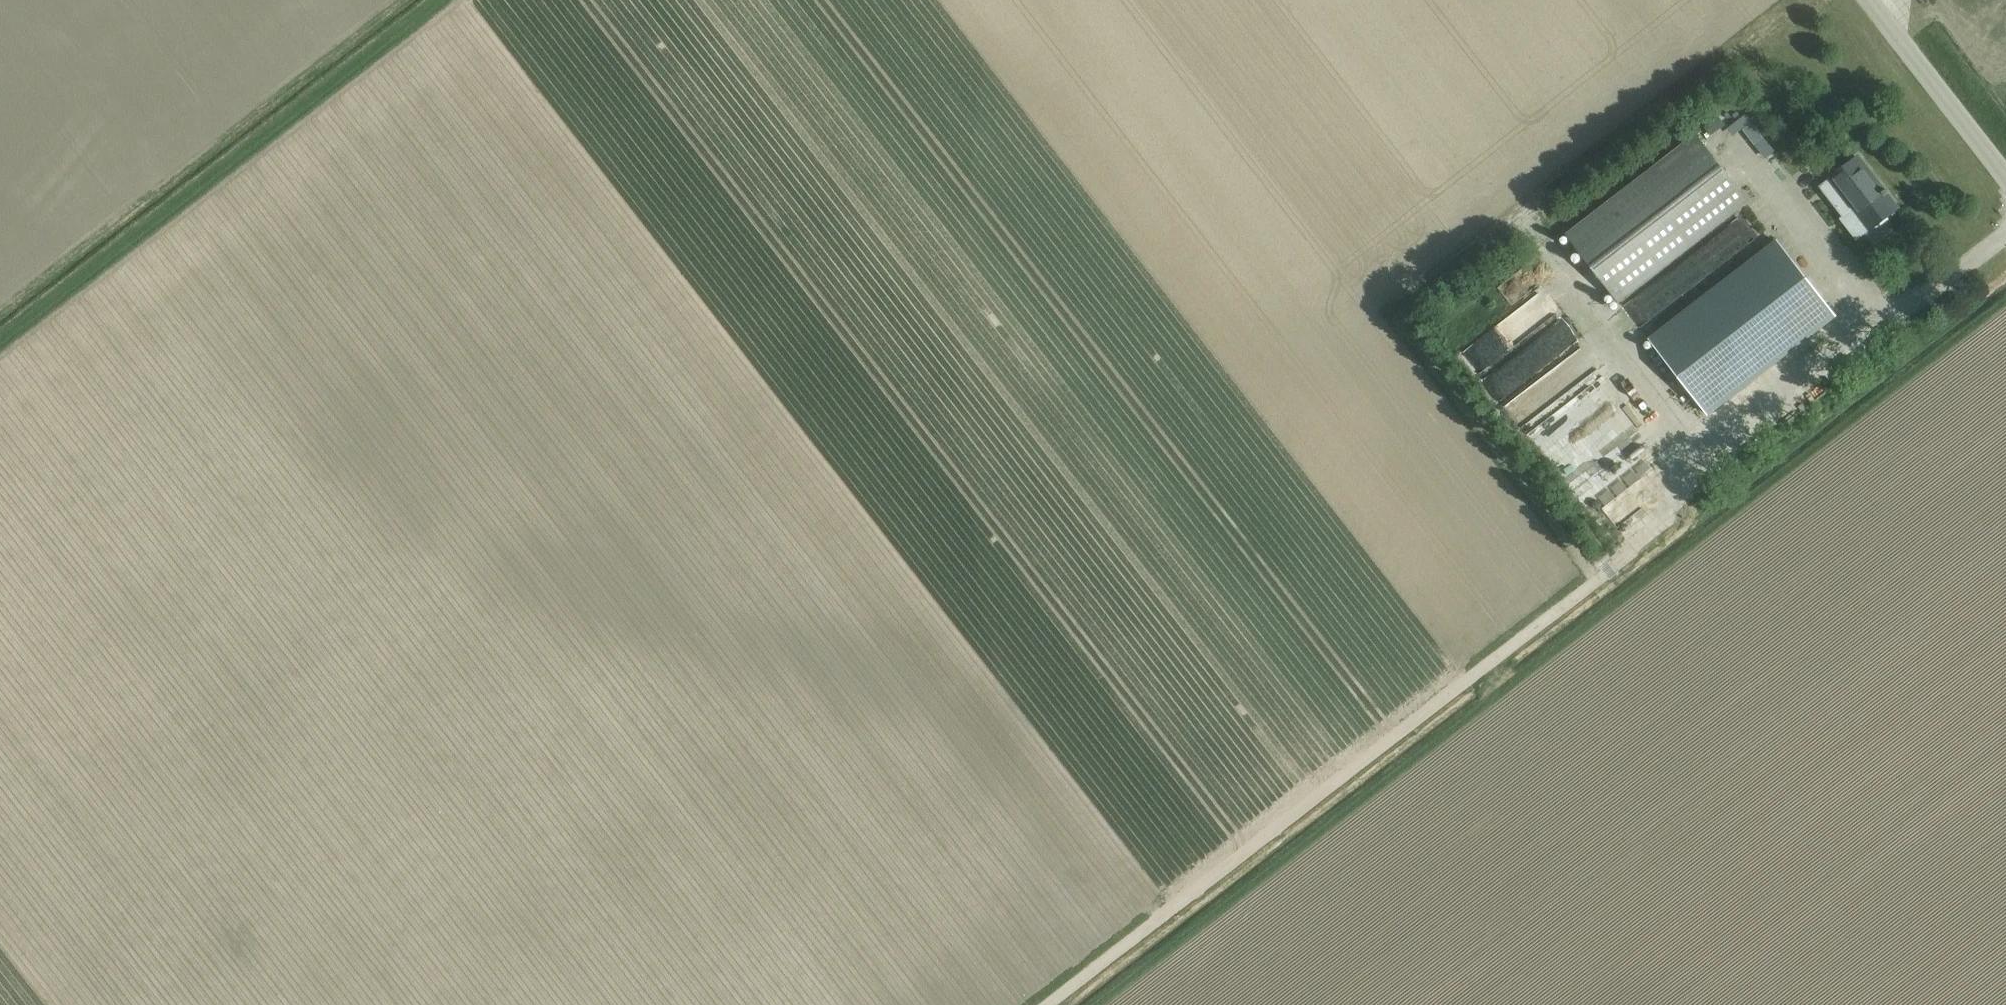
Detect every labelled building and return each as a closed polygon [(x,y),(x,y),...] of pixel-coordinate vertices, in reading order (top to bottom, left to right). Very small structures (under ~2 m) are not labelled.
[(1619,301),(1747,202),(1695,135),(1567,234),(1619,301)] [(1858,157),(1829,180),(1820,187),(1829,198),(1838,191),(1852,210),(1855,208),(1871,228),(1897,208),(1887,194),(1889,192),(1886,189),(1884,191),(1858,157)] [(1708,414),(1835,316),(1776,240),(1649,338),(1708,414)] [(1544,300),(1504,335),(1518,351),(1558,315),(1544,300)] [(1542,348),(1555,362),(1578,340),(1565,327),(1542,348)] [(1527,428),(1543,424),(1538,403),(1521,408),(1527,428)] [(1614,425),(1625,437),(1639,425),(1629,413),(1614,425)]
